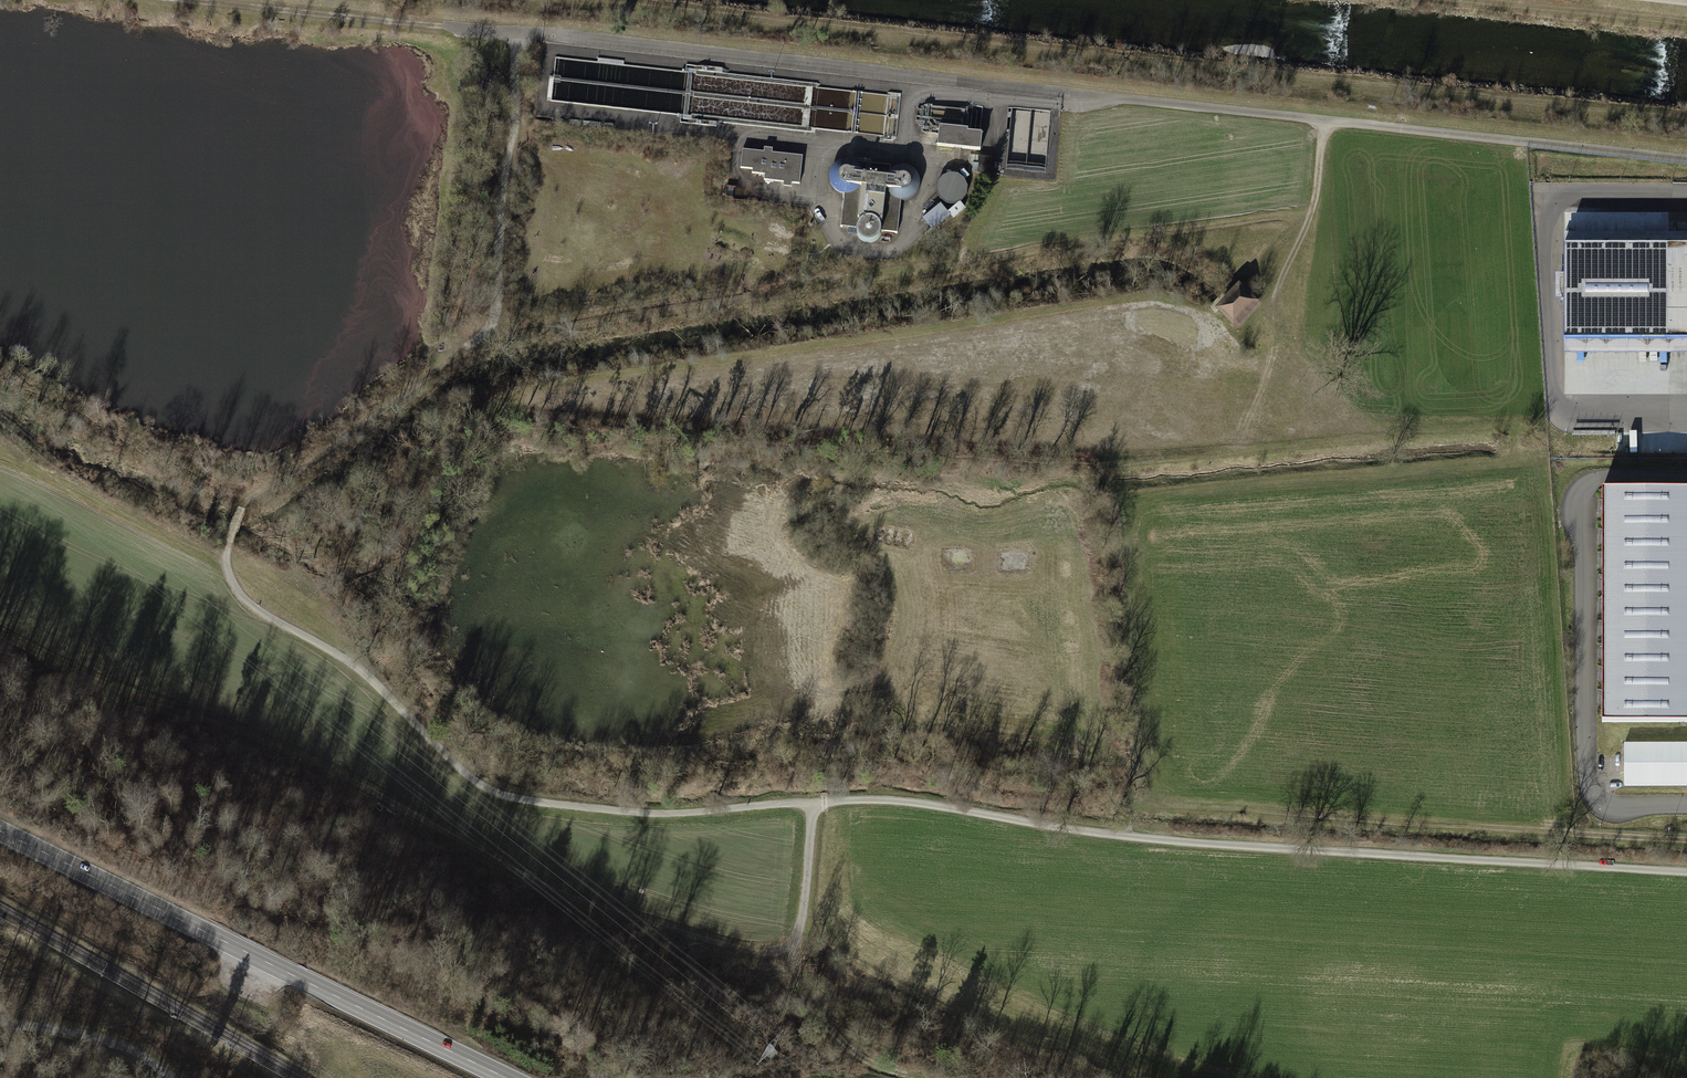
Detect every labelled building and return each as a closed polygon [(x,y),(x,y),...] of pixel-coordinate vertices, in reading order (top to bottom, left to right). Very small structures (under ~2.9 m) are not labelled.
[(938,125),(936,146),(980,150),(982,131),(967,130),(967,128),(938,125)] [(762,153),(741,151),(740,167),(753,168),(752,174),(764,175),(763,181),(782,183),(782,187),(790,188),(791,183),(800,184),(802,157),(771,154),(772,149),(763,148),(762,153)] [(843,195),(840,229),(854,230),(854,234),(859,239),(866,242),(869,242),(875,241),(881,237),(881,233),(897,235),(900,201),(904,201),(912,199),(918,193),(921,184),(919,176),(914,170),(906,166),(896,167),(853,163),(849,161),(840,162),(833,166),(829,173),(828,182),(832,190),(839,195),(843,195)] [(954,176),(948,176),(943,179),(939,184),(938,189),(939,195),(942,200),(947,203),(953,204),(958,202),(963,199),(965,194),(966,188),(964,182),(959,178),(954,176)] [(954,221),(940,204),(921,219),(931,231),(943,221),(948,226),(954,221)] [(1564,250),(1564,344),(1686,343),(1686,249),(1564,250)] [(1254,302),(1239,288),(1219,309),(1234,323),(1254,302)] [(1602,489),(1602,721),(1686,721),(1686,489),(1602,489)] [(1624,744),(1624,786),(1686,786),(1686,744),(1624,744)]
